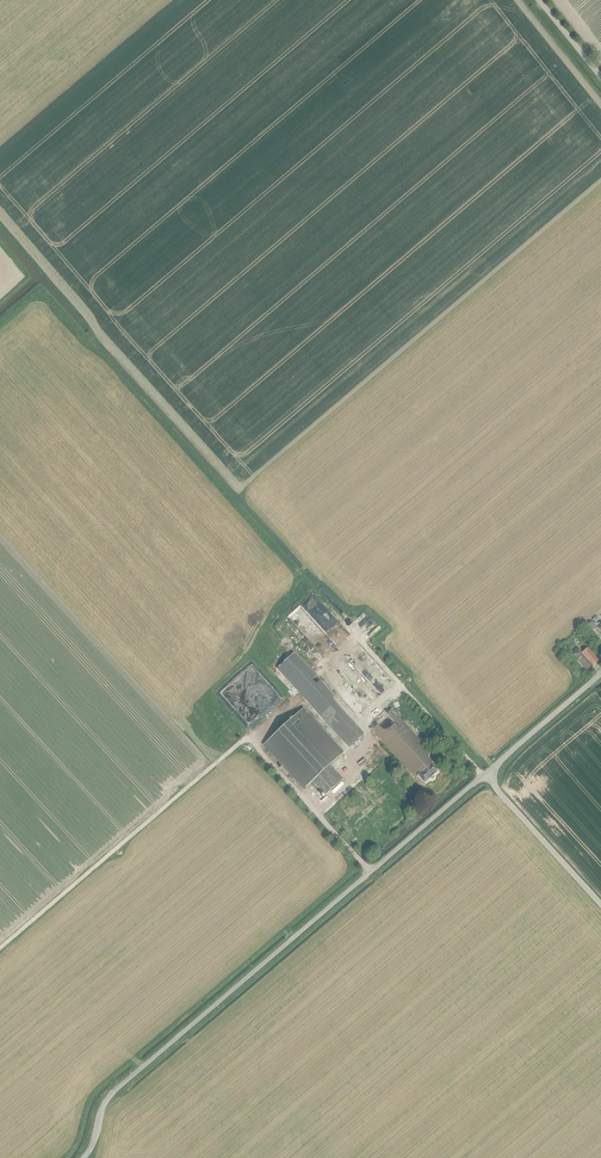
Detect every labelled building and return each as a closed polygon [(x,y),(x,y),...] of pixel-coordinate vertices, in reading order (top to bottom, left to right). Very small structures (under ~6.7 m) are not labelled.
[(596,627),(591,622),(590,621),(587,624),(592,630),(596,627)] [(588,648),(582,653),(577,647),(572,652),(588,670),(599,661),(588,648)] [(362,734),(330,699),(290,655),(275,668),(347,747),(362,734)] [(325,795),(344,778),(331,764),(344,752),(303,707),(261,745),(303,790),(313,781),(325,795)] [(433,774),(438,770),(431,763),(432,763),(428,758),(430,751),(392,709),(370,729),(411,773),(416,778),(418,776),(424,783),(429,778),(432,779),(434,777),(433,774)]
